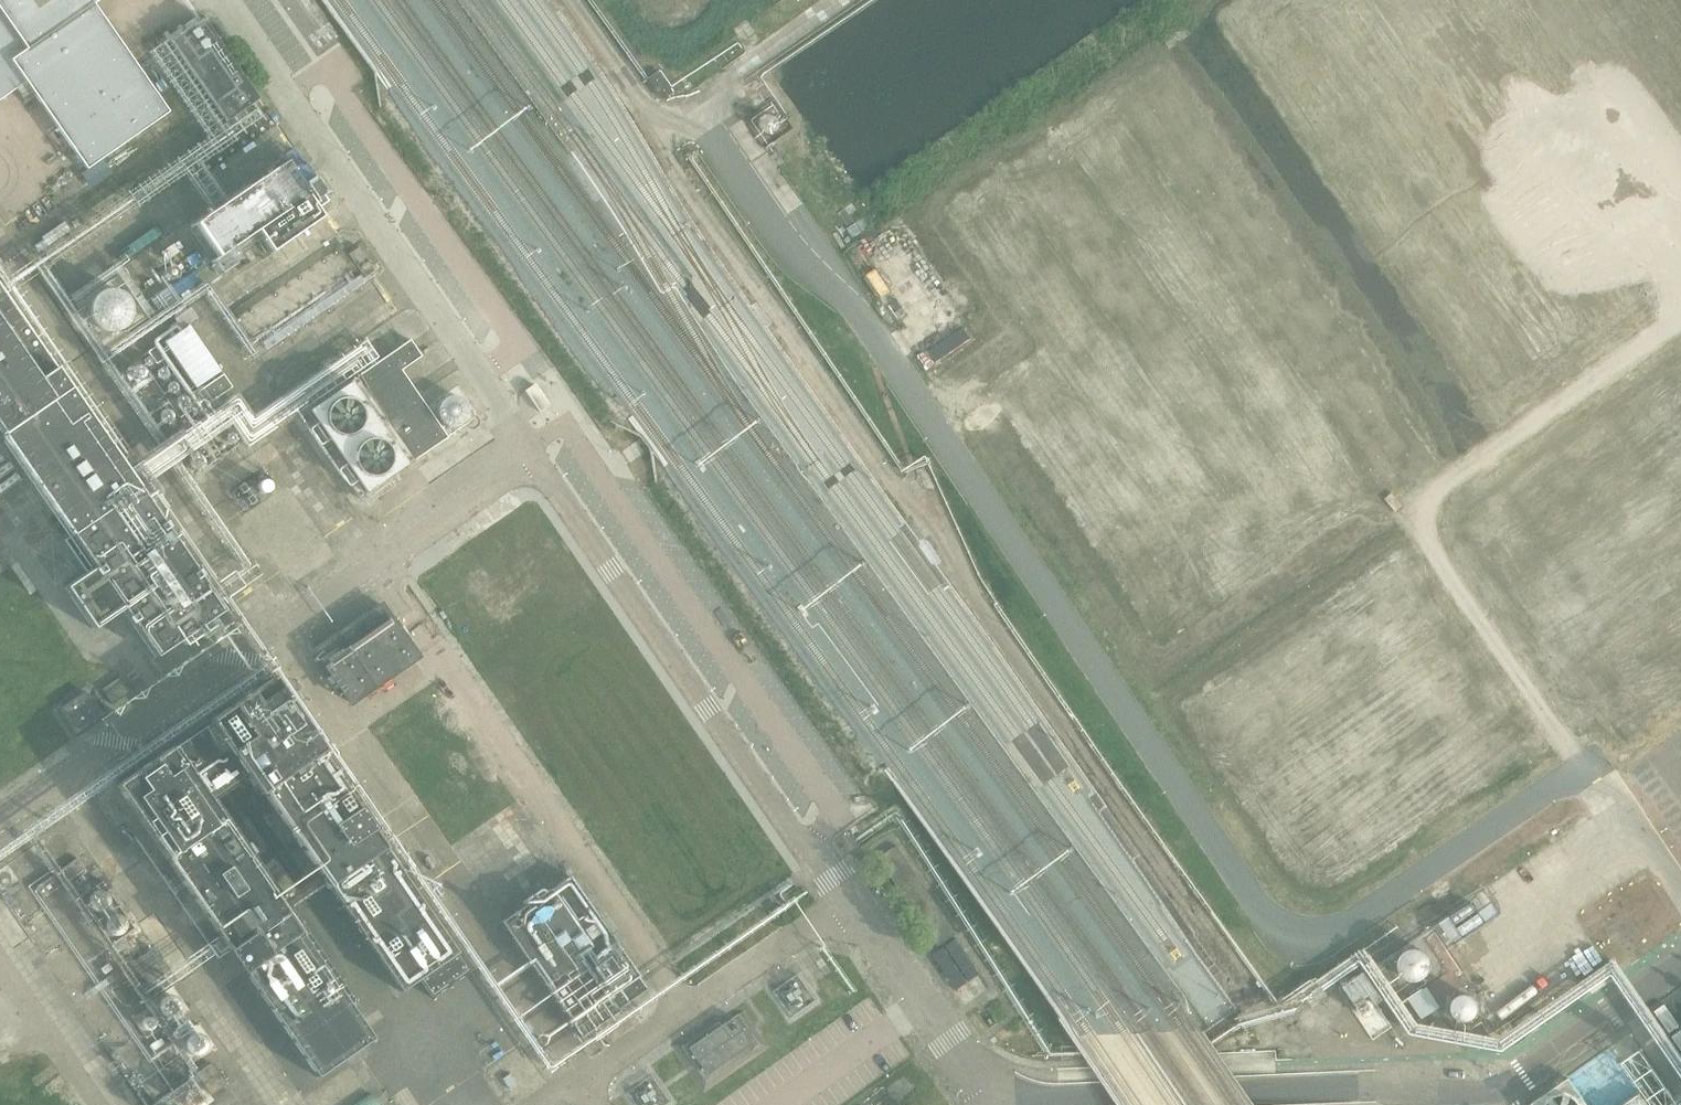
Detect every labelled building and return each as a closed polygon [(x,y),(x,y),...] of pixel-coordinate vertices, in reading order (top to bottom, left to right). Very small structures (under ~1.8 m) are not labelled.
[(25,82),(86,171),(169,114),(95,5),(102,0),(0,0),(0,99),(25,82)] [(218,109),(220,113),(219,113),(227,124),(260,102),(204,20),(171,43),(217,110),(218,109)] [(315,182),(314,183),(315,184),(307,189),(306,188),(305,189),(287,164),(203,221),(192,228),(192,229),(189,231),(221,277),(236,266),(228,254),(229,253),(229,252),(258,232),(273,255),(326,220),(314,203),(320,211),(330,203),(315,182)] [(373,267),(359,247),(348,255),(362,275),(373,267)] [(67,531),(71,536),(65,540),(87,572),(64,588),(94,630),(123,610),(156,658),(223,611),(179,546),(140,489),(83,407),(0,286),(0,432),(67,531)] [(411,341),(302,415),(360,499),(414,462),(449,438),(428,408),(402,371),(422,357),(411,341)] [(382,605),(315,651),(352,704),(419,658),(382,605)] [(208,722),(172,747),(211,804),(247,779),(259,796),(262,794),(351,922),(401,996),(418,985),(431,1003),(470,976),(408,883),(319,754),(322,752),(271,678),(251,692),(228,708),(227,705),(225,706),(226,706),(227,706),(228,708),(211,719),(210,717),(211,717),(210,716),(209,717),(211,720),(208,722)] [(86,691),(62,708),(77,730),(101,714),(86,691)] [(119,783),(115,786),(230,952),(317,1080),(374,1042),(287,913),(211,804),(172,747),(130,775),(128,773),(121,778),(117,781),(119,783)] [(80,859),(63,871),(70,881),(87,869),(80,859)] [(56,877),(40,888),(47,899),(63,887),(56,877)] [(572,878),(505,924),(583,1037),(618,1012),(650,991),(572,878)] [(1407,943),(1402,950),(1400,959),(1402,967),(1408,973),(1416,976),(1425,975),(1432,970),(1436,962),(1436,953),(1431,946),(1424,941),(1415,940),(1407,943)] [(1614,979),(1608,970),(1586,985),(1592,994),(1614,979)] [(1455,999),(1453,1003),(1452,1009),(1453,1014),(1456,1018),(1461,1020),(1466,1021),(1471,1020),(1475,1017),(1478,1012),(1479,1007),(1477,1002),(1474,998),(1470,995),(1464,994),(1459,996),(1455,999)] [(721,1026),(689,1048),(707,1075),(752,1044),(734,1017),(721,1026)] [(1631,1036),(1530,1104),(1679,1104),(1631,1036)] [(510,1074),(502,1079),(510,1090),(518,1085),(510,1074)] [(355,1104),(379,1104),(372,1094),(355,1104)]
